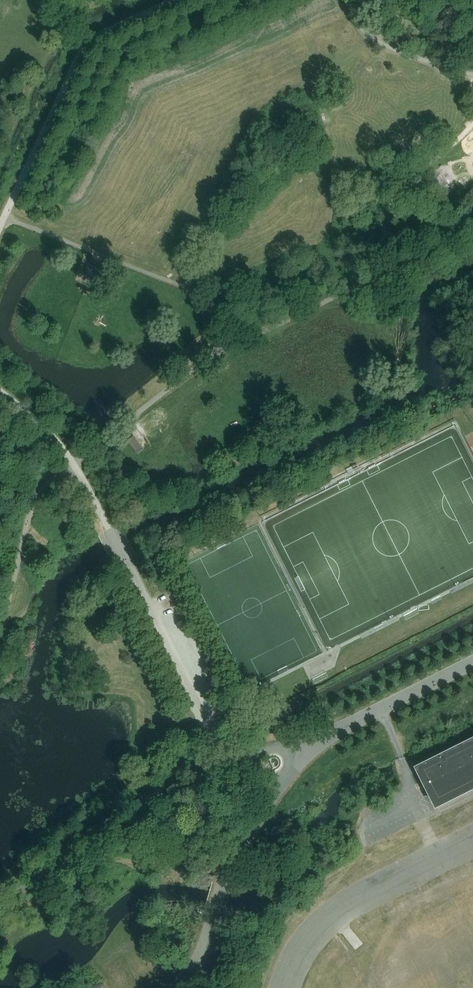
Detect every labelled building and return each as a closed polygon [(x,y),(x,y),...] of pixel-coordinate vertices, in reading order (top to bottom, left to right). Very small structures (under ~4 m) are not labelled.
[(95,278),(100,268),(88,263),(84,274),(95,278)] [(138,454),(144,449),(135,436),(128,441),(138,454)] [(472,782),(472,740),(414,769),(423,787),(427,785),(435,801),(472,782)] [(281,764),(281,763),(282,763),(282,762),(281,762),(281,761),(281,760),(281,759),(280,759),(280,758),(279,757),(278,757),(278,756),(277,756),(276,756),(276,755),(275,755),(274,755),(273,755),(272,756),(271,756),(268,757),(267,755),(266,755),(265,755),(266,756),(267,756),(269,760),(269,759),(274,769),(273,769),(275,773),(275,774),(276,774),(276,773),(276,772),(275,770),(277,769),(278,769),(279,768),(280,767),(281,766),(281,765),(281,764)]
